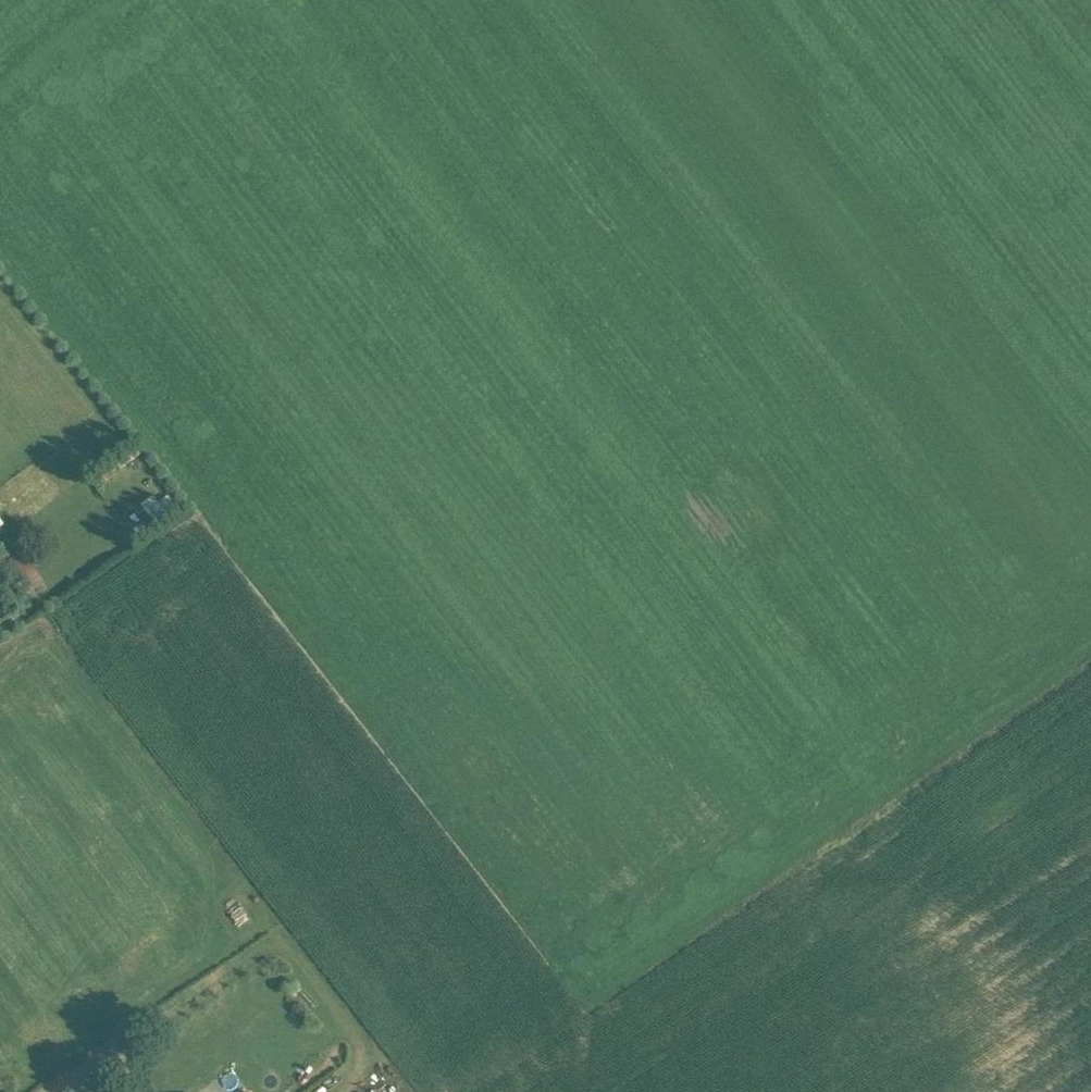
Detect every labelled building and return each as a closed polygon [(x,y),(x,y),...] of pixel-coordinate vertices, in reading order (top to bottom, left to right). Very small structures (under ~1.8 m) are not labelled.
[(170,496),(147,512),(156,526),(179,510),(170,496)]
